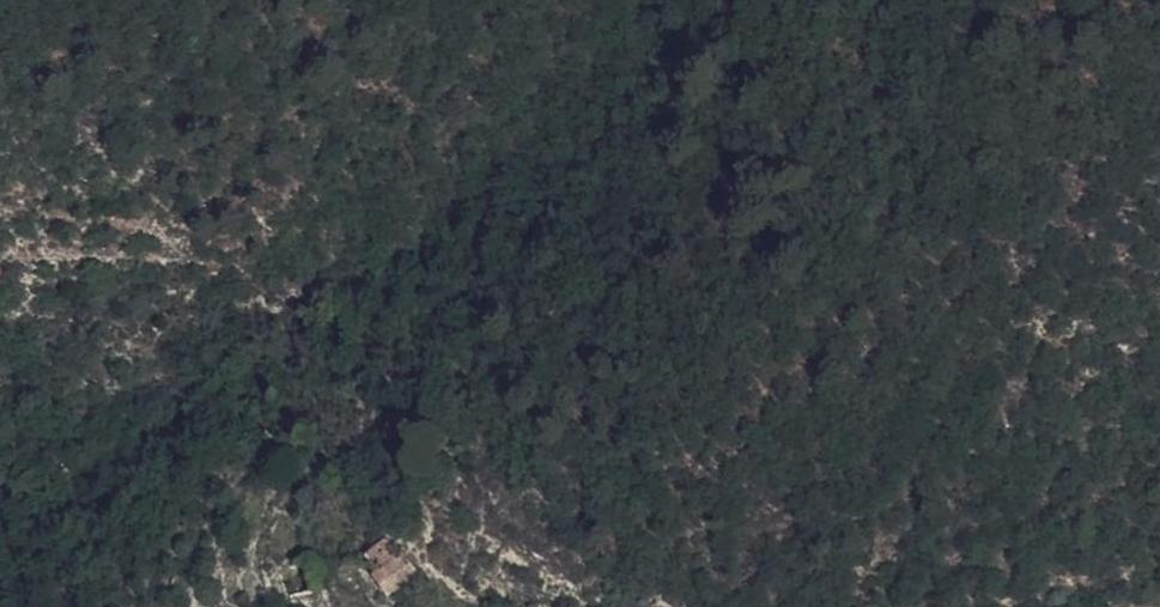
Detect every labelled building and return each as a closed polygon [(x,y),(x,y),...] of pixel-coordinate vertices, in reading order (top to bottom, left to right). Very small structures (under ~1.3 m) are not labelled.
[(413,572),(399,549),(393,553),(383,538),(360,552),(371,569),(368,571),(382,592),(393,585),(413,572)] [(312,585),(305,566),(267,579),(273,598),(312,585)]
